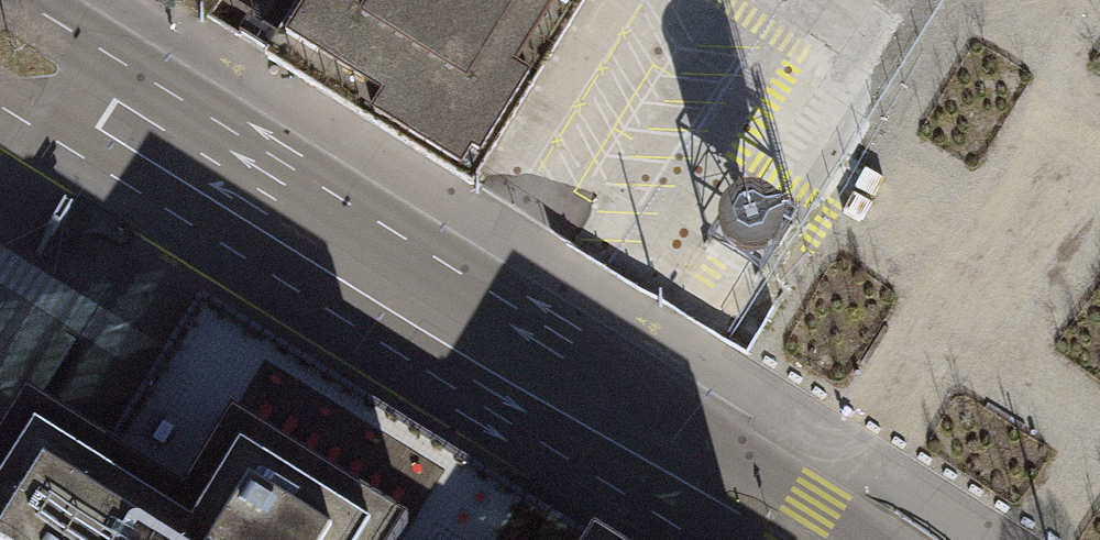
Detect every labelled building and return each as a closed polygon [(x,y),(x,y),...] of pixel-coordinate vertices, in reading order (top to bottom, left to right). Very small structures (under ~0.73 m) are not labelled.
[(263,59),(468,185),(583,0),(300,0),(263,59)] [(674,0),(650,0),(552,158),(637,208),(744,42),(674,0)] [(102,455),(182,505),(223,436),(390,538),(389,539),(586,539),(199,300),(102,455)] [(390,538),(223,436),(182,505),(102,455),(72,439),(24,409),(0,446),(0,539),(389,539),(390,538)]
